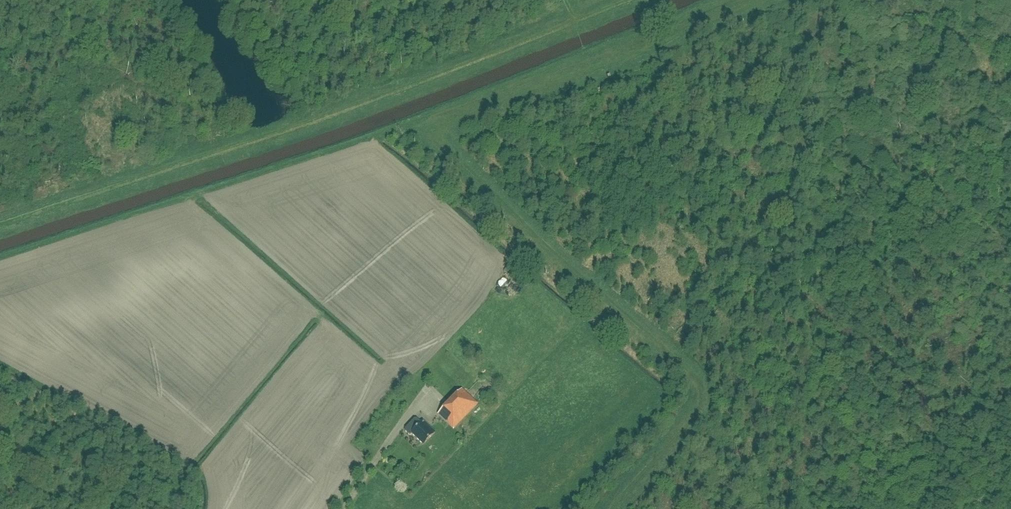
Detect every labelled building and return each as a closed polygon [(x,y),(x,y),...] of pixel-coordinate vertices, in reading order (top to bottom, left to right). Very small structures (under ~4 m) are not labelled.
[(435,415),(440,420),(451,430),(475,405),(460,390),(435,415)] [(408,436),(409,435),(421,446),(433,433),(420,422),(418,424),(414,421),(412,421),(403,430),(403,433),(406,436),(408,436)]
